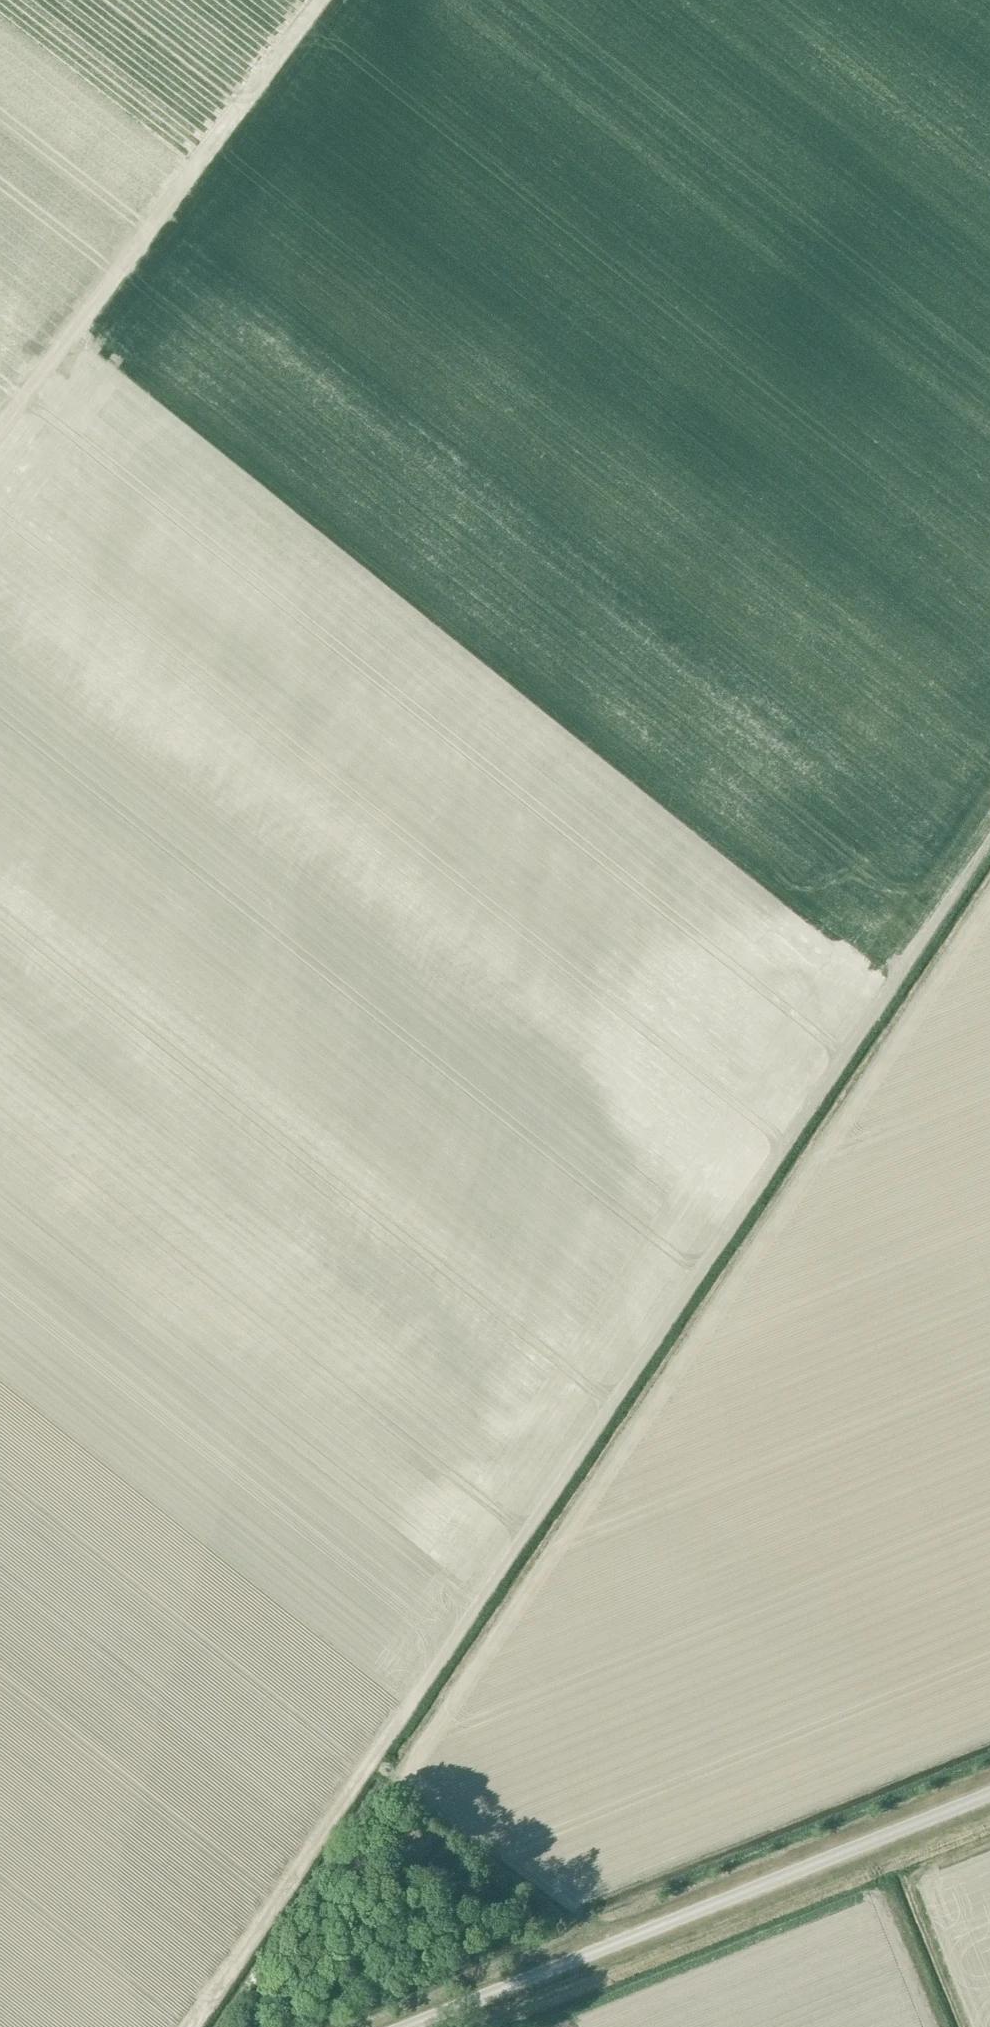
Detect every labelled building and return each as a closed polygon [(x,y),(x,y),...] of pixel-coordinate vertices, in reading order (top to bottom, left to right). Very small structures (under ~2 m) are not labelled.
[(408,2025),(403,2014),(375,2026),(405,2026),(408,2025)]
